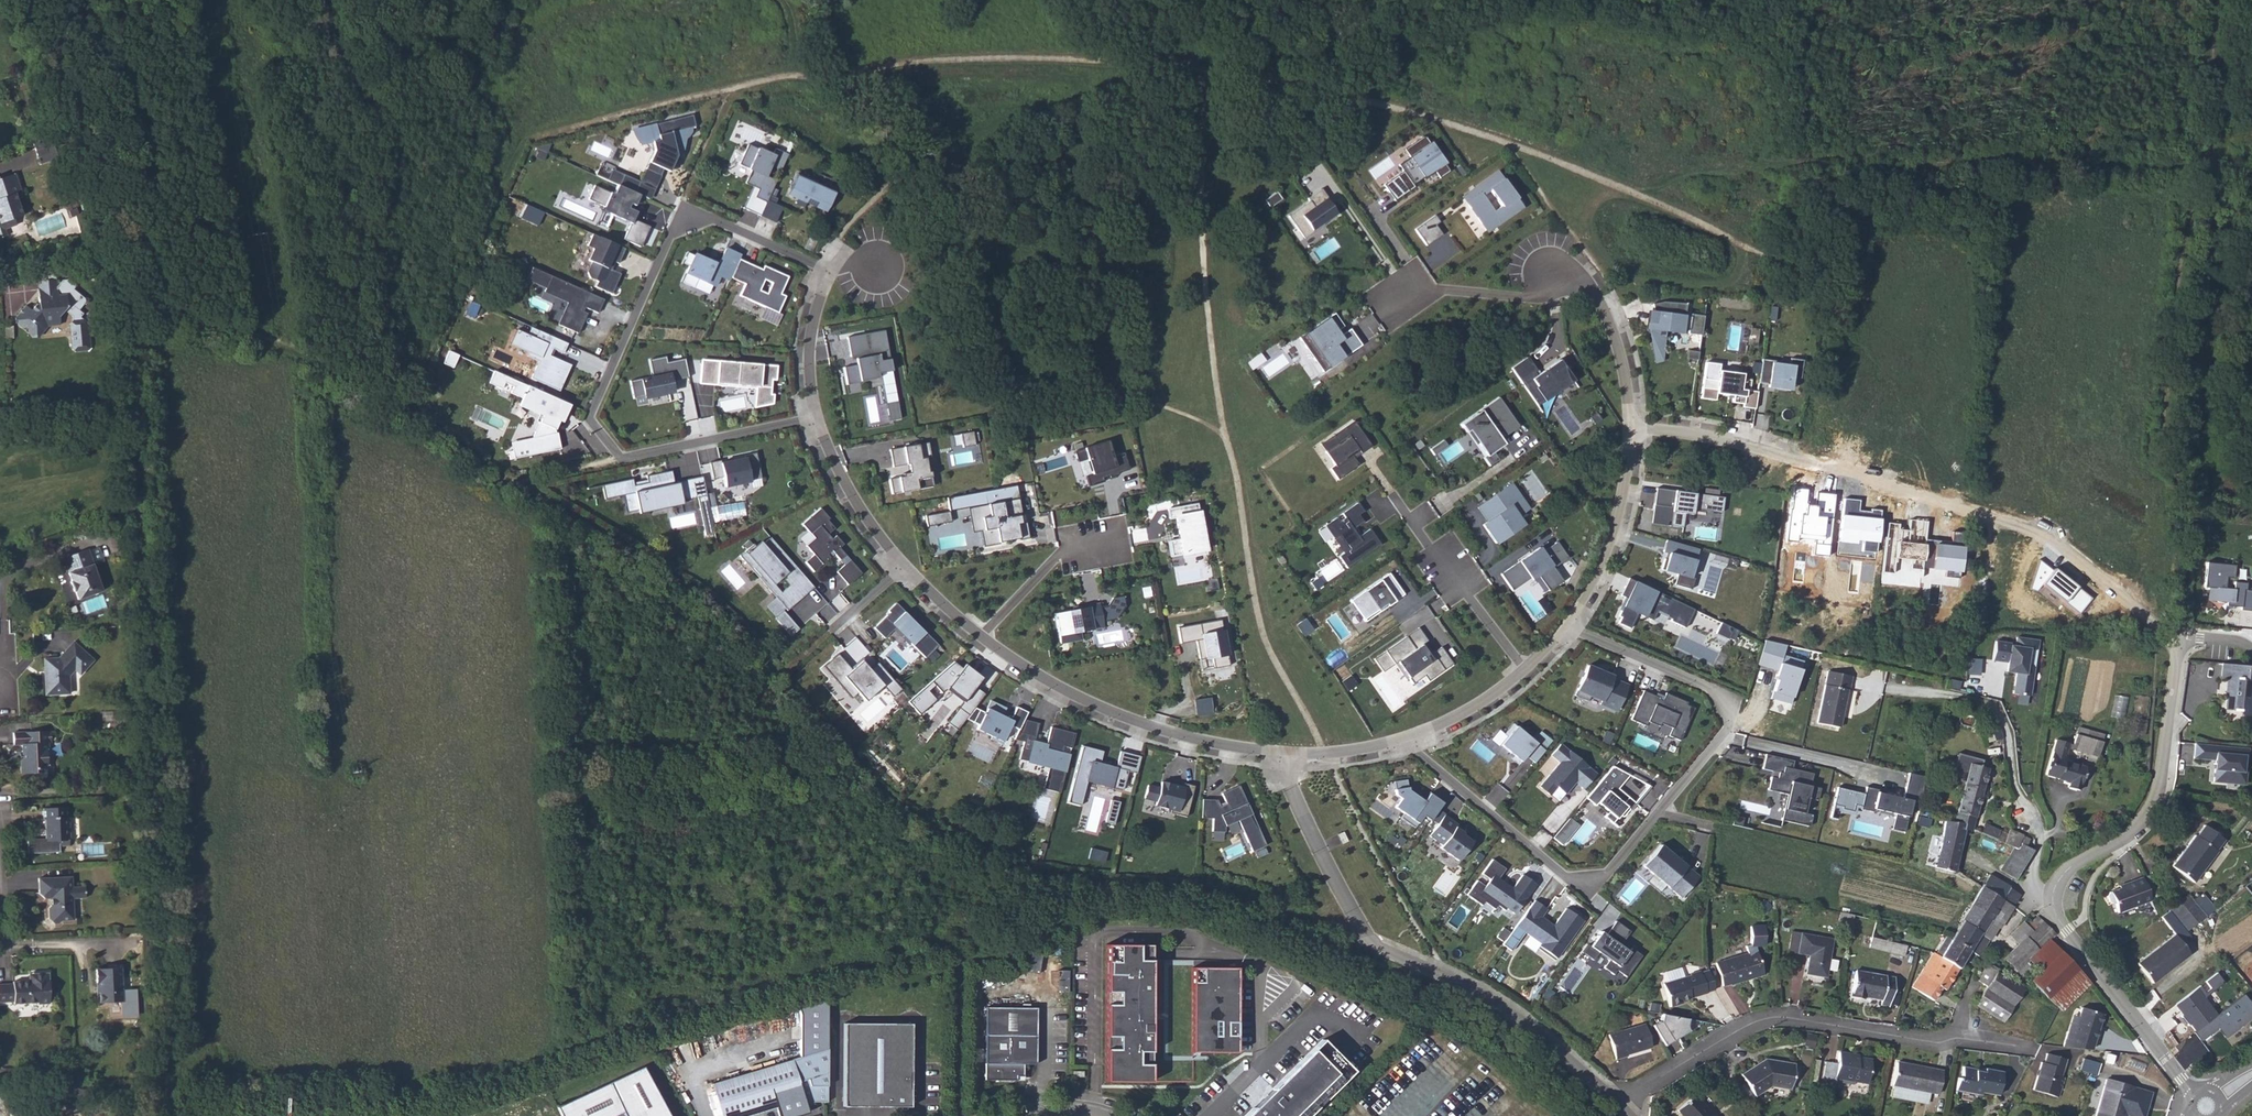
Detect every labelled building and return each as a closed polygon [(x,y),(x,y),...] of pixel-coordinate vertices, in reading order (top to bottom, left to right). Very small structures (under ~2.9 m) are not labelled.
[(644,168),(659,174),(667,157),(672,160),(675,155),(680,155),(684,133),(690,131),(690,127),(694,126),(691,114),(635,128),(639,144),(650,141),(653,150),(644,168)] [(1403,171),(1384,184),(1395,200),(1415,187),(1413,184),(1434,170),(1440,178),(1450,171),(1426,137),(1422,136),(1404,149),(1410,157),(1399,165),(1403,171)] [(33,149),(44,145),(41,138),(31,142),(33,149)] [(778,169),(785,152),(772,147),(769,153),(745,142),(736,162),(748,168),(742,181),(749,184),(755,187),(752,195),(749,194),(743,207),(758,214),(773,179),(763,174),(768,164),(778,169)] [(33,149),(35,156),(46,151),(44,145),(33,149)] [(547,152),(539,148),(536,156),(544,159),(547,152)] [(599,163),(594,173),(618,184),(619,184),(624,174),(599,163)] [(643,195),(650,198),(660,175),(659,174),(644,168),(639,181),(634,191),(643,195)] [(1496,170),(1462,194),(1468,202),(1466,203),(1485,230),(1521,205),(1496,170)] [(826,211),(835,190),(797,173),(788,194),(826,211)] [(7,234),(4,228),(14,224),(13,220),(22,217),(14,194),(19,192),(13,174),(0,179),(0,237),(7,234)] [(639,181),(624,174),(619,184),(634,191),(639,181)] [(618,184),(614,193),(595,184),(588,198),(604,206),(602,210),(631,222),(624,238),(641,246),(650,225),(636,219),(640,212),(629,207),(631,202),(635,204),(637,201),(640,202),(643,195),(634,191),(619,184),(618,184)] [(755,187),(749,184),(740,206),(743,207),(749,194),(752,195),(755,187)] [(1323,223),(1336,213),(1330,204),(1327,199),(1329,198),(1322,188),(1308,198),(1309,201),(1288,216),(1304,238),(1324,224),(1323,223)] [(1271,205),(1282,197),(1277,190),(1267,198),(1271,205)] [(1438,221),(1433,214),(1413,228),(1424,244),(1440,233),(1433,223),(1438,221)] [(625,247),(593,233),(588,245),(593,247),(589,259),(593,261),(588,271),(590,276),(598,280),(596,285),(612,292),(621,272),(610,267),(613,259),(619,262),(625,247)] [(736,257),(738,253),(723,247),(716,261),(716,263),(703,257),(692,252),(691,254),(685,251),(680,261),(686,264),(679,281),(690,286),(695,277),(710,283),(712,284),(716,274),(727,279),(728,276),(736,257)] [(783,294),(778,292),(785,275),(761,264),(759,268),(736,257),(728,276),(742,282),(736,294),(775,311),(783,294)] [(598,313),(604,298),(523,262),(521,268),(530,272),(527,277),(546,286),(545,289),(570,301),(559,325),(578,333),(587,313),(583,311),(581,310),(582,306),(585,307),(598,313)] [(710,283),(695,277),(690,286),(706,293),(710,283)] [(48,296),(57,295),(55,280),(37,281),(39,297),(48,296)] [(66,306),(64,295),(57,295),(51,302),(49,300),(48,296),(39,297),(39,302),(36,303),(30,309),(24,304),(14,316),(14,321),(30,336),(36,336),(44,325),(57,324),(56,316),(63,309),(66,306)] [(478,302),(469,298),(463,311),(472,315),(478,302)] [(1699,335),(1702,315),(1689,313),(1688,315),(1683,315),(1685,303),(1661,301),(1651,303),(1655,322),(1645,324),(1652,354),(1662,355),(1664,330),(1687,330),(1686,333),(1699,335)] [(79,317),(82,313),(73,305),(69,309),(79,317)] [(70,316),(71,321),(67,326),(69,354),(74,359),(84,358),(87,354),(85,322),(82,320),(79,320),(79,317),(69,309),(66,306),(63,309),(70,316)] [(1300,337),(1323,372),(1362,345),(1350,328),(1340,335),(1337,331),(1344,326),(1334,313),(1300,337)] [(565,341),(528,325),(525,332),(514,327),(507,342),(526,350),(524,354),(536,359),(528,376),(557,389),(569,363),(547,353),(550,346),(561,351),(565,341)] [(882,328),(844,335),(848,354),(854,353),(855,362),(841,365),(844,382),(846,382),(846,381),(857,379),(857,380),(864,379),(864,376),(876,374),(875,371),(889,369),(882,328)] [(456,353),(446,348),(441,361),(451,365),(456,353)] [(1697,351),(1686,350),(1685,358),(1696,360),(1697,351)] [(1662,355),(1652,354),(1654,363),(1661,360),(1662,355)] [(664,380),(686,376),(682,357),(664,361),(663,355),(647,358),(650,376),(639,378),(639,377),(627,379),(631,396),(666,389),(664,380)] [(1535,369),(1526,355),(1509,367),(1536,404),(1572,379),(1557,358),(1537,372),(1535,374),(1532,371),(1535,369)] [(1760,358),(1757,382),(1767,383),(1766,386),(1787,389),(1789,376),(1798,377),(1801,359),(1788,357),(1787,364),(1778,363),(1779,360),(1760,358)] [(774,366),(699,358),(697,382),(714,383),(714,382),(725,383),(725,378),(733,379),(733,383),(753,385),(752,406),(770,402),(770,393),(767,393),(768,378),(772,378),(774,366)] [(567,402),(492,368),(486,381),(497,387),(500,381),(509,385),(507,391),(520,397),(518,401),(540,410),(525,445),(512,448),(513,455),(512,456),(558,446),(555,430),(553,431),(552,427),(559,412),(561,413),(566,402),(567,403),(567,402)] [(1741,407),(1753,408),(1755,391),(1747,390),(1749,379),(1740,378),(1741,373),(1717,370),(1715,389),(1700,387),(1699,398),(1714,400),(1715,393),(1731,395),(1730,402),(1741,403),(1741,407)] [(1499,397),(1464,421),(1460,424),(1489,465),(1498,459),(1493,452),(1500,447),(1493,436),(1501,431),(1504,436),(1519,426),(1499,397)] [(900,416),(897,399),(886,401),(889,418),(900,416)] [(1596,413),(1589,418),(1594,425),(1601,420),(1596,413)] [(1352,419),(1331,434),(1336,441),(1323,450),(1333,464),(1328,467),(1336,478),(1357,463),(1350,454),(1357,449),(1359,452),(1369,444),(1352,419)] [(958,432),(961,446),(973,443),(970,430),(958,432)] [(1331,434),(1318,443),(1323,450),(1336,441),(1331,434)] [(1437,451),(1447,444),(1443,439),(1433,445),(1437,451)] [(890,492),(930,484),(927,469),(925,470),(923,456),(928,455),(925,440),(887,447),(890,465),(910,461),(911,469),(900,472),(900,474),(887,477),(890,492)] [(1105,440),(1072,450),(1075,460),(1085,457),(1090,472),(1083,474),(1087,485),(1095,483),(1102,480),(1101,477),(1107,475),(1107,476),(1116,473),(1116,472),(1126,468),(1121,451),(1110,455),(1105,440)] [(1437,451),(1433,445),(1429,448),(1433,454),(1437,451)] [(376,446),(370,460),(385,467),(391,452),(376,446)] [(717,459),(707,461),(710,478),(720,475),(722,485),(748,480),(747,479),(758,476),(753,451),(741,453),(742,456),(718,461),(717,459)] [(703,492),(699,474),(674,479),(674,480),(671,481),(668,468),(643,474),(644,477),(645,480),(631,483),(630,480),(629,476),(599,483),(602,496),(620,493),(622,502),(633,499),(635,508),(650,504),(649,501),(663,498),(663,502),(694,495),(697,507),(706,506),(703,492)] [(1487,520),(1484,522),(1488,528),(1486,530),(1494,542),(1521,523),(1515,515),(1526,507),(1509,483),(1476,506),(1487,520)] [(1654,487),(1652,504),(1670,507),(1668,524),(1681,526),(1682,512),(1690,513),(1691,507),(1720,511),(1722,496),(1685,491),(1685,494),(1679,493),(1679,490),(1654,487)] [(1829,555),(1835,493),(1816,491),(1814,505),(1806,504),(1808,490),(1795,489),(1790,538),(1815,540),(1814,554),(1829,555)] [(710,491),(703,492),(706,506),(713,504),(710,491)] [(1019,498),(976,506),(978,519),(982,518),(984,529),(980,530),(980,531),(983,546),(999,543),(999,542),(1009,540),(1019,538),(1019,540),(1029,538),(1026,521),(1021,522),(1019,515),(1022,515),(1019,498)] [(1860,499),(1843,498),(1839,554),(1878,557),(1882,512),(1859,510),(1860,499)] [(633,499),(622,502),(624,510),(635,508),(633,499)] [(1337,520),(1334,516),(1323,524),(1332,537),(1336,534),(1346,549),(1337,555),(1345,567),(1379,543),(1368,527),(1357,535),(1352,528),(1362,521),(1357,514),(1362,510),(1356,501),(1340,512),(1343,516),(1337,520)] [(1167,517),(1174,515),(1178,538),(1167,540),(1168,546),(1170,554),(1203,548),(1195,502),(1165,507),(1167,517)] [(709,520),(706,506),(697,507),(700,522),(709,520)] [(976,506),(968,507),(972,532),(980,531),(980,530),(984,529),(982,518),(978,519),(976,506)] [(828,549),(837,559),(843,553),(836,546),(840,543),(833,534),(829,537),(825,533),(832,527),(825,519),(826,517),(817,507),(799,523),(812,537),(803,544),(811,553),(802,561),(811,570),(827,556),(824,553),(828,549)] [(949,511),(938,513),(941,524),(951,522),(949,511)] [(927,526),(941,524),(938,513),(925,515),(927,526)] [(709,520),(700,522),(702,533),(711,531),(709,520)] [(1898,523),(1886,522),(1881,573),(1896,574),(1898,558),(1925,561),(1928,522),(1911,521),(1911,530),(1898,528),(1898,523)] [(482,531),(469,530),(468,546),(481,547),(482,531)] [(1951,546),(1934,545),(1932,569),(1960,571),(1964,532),(1953,531),(1951,546)] [(793,582),(802,575),(769,538),(759,546),(757,549),(753,544),(738,556),(742,560),(743,559),(751,567),(755,564),(773,585),(786,574),(793,582)] [(1537,546),(1499,573),(1510,589),(1535,572),(1547,590),(1561,580),(1552,567),(1566,556),(1555,540),(1540,551),(1537,546)] [(1698,549),(1667,540),(1663,551),(1669,553),(1667,559),(1665,558),(1662,569),(1678,573),(1674,584),(1691,589),(1694,578),(1690,577),(1698,549)] [(837,559),(841,563),(847,558),(843,553),(837,559)] [(73,579),(72,580),(75,589),(74,589),(76,598),(78,597),(80,605),(106,595),(97,571),(98,570),(92,555),(68,563),(73,579)] [(859,572),(847,558),(841,563),(833,570),(845,583),(859,572)] [(802,575),(793,582),(786,574),(773,585),(755,564),(751,567),(743,559),(742,560),(775,597),(764,607),(774,618),(782,610),(784,608),(786,611),(813,587),(802,575)] [(2090,598),(2039,559),(2031,588),(2039,591),(2044,584),(2080,611),(2090,598)] [(2204,561),(2202,586),(2207,586),(2206,598),(2225,600),(2224,604),(2239,605),(2239,608),(2251,609),(2251,589),(2243,588),(2244,581),(2232,580),(2231,588),(2223,587),(2224,576),(2231,576),(2232,563),(2204,561)] [(1348,599),(1362,619),(1376,609),(1377,611),(1402,593),(1387,572),(1348,599)] [(1316,577),(1310,581),(1314,588),(1321,584),(1316,577)] [(1692,608),(1627,577),(1619,594),(1626,597),(1617,615),(1620,616),(1617,622),(1629,627),(1636,612),(1651,619),(1656,609),(1666,614),(1665,615),(1670,617),(1669,619),(1680,625),(1684,626),(1692,608)] [(400,597),(403,613),(419,610),(417,594),(400,597)] [(1070,609),(1053,612),(1058,642),(1079,638),(1078,630),(1101,626),(1100,621),(1114,618),(1123,605),(1121,595),(1115,596),(1110,597),(1104,604),(1097,605),(1097,604),(1081,607),(1081,604),(1070,606),(1070,609)] [(886,615),(873,628),(883,639),(895,627),(911,642),(909,644),(924,658),(937,645),(895,603),(887,611),(890,614),(887,616),(886,615)] [(1376,609),(1362,619),(1363,621),(1377,611),(1376,609)] [(798,629),(782,610),(774,618),(790,636),(798,629)] [(1219,620),(1176,628),(1179,645),(1194,641),(1198,662),(1210,660),(1212,669),(1228,666),(1219,620)] [(1737,629),(1719,621),(1714,632),(1726,638),(1727,636),(1732,639),(1737,629)] [(1422,648),(1420,644),(1426,640),(1416,626),(1372,658),(1381,671),(1395,661),(1410,683),(1422,675),(1426,680),(1451,663),(1439,646),(1430,652),(1429,650),(1426,652),(1422,648)] [(339,647),(356,647),(357,631),(340,631),(339,647)] [(280,646),(280,632),(264,632),(264,646),(280,646)] [(2012,692),(2028,694),(2036,639),(2015,635),(2013,645),(2008,644),(2009,641),(1993,639),(1991,658),(2011,661),(2012,671),(2015,671),(2012,692)] [(1785,646),(1764,640),(1757,664),(1778,670),(1769,700),(1792,706),(1805,663),(1782,656),(1785,646)] [(55,690),(55,694),(67,694),(67,675),(73,669),(79,675),(93,661),(74,642),(59,658),(44,659),(46,690),(55,690)] [(1816,652),(1799,648),(1798,659),(1814,662),(1816,652)] [(424,652),(409,652),(408,664),(424,665),(424,652)] [(899,688),(875,661),(867,668),(859,659),(849,668),(835,652),(821,665),(848,696),(855,691),(862,700),(880,684),(890,695),(899,688)] [(959,666),(951,660),(905,700),(917,713),(934,698),(926,689),(932,684),(939,691),(945,686),(961,699),(962,699),(973,685),(977,679),(959,666)] [(2251,713),(2251,665),(2239,664),(2221,662),(2219,678),(2225,678),(2224,690),(2223,707),(2237,709),(2237,712),(2251,713)] [(962,663),(959,666),(977,679),(980,676),(962,663)] [(1586,664),(1573,694),(1586,700),(1589,695),(1600,700),(1598,703),(1614,710),(1625,684),(1609,678),(1611,675),(1601,671),(1601,672),(1595,670),(1596,669),(1586,664)] [(1816,721),(1839,726),(1846,690),(1848,691),(1851,676),(1826,670),(1816,721)] [(494,690),(512,689),(511,673),(493,674),(494,690)] [(983,692),(973,685),(962,699),(961,699),(956,705),(966,713),(972,706),(983,692)] [(435,702),(451,702),(452,686),(435,686),(435,702)] [(1642,689),(1629,719),(1644,725),(1646,721),(1657,726),(1659,722),(1670,727),(1667,735),(1678,740),(1693,707),(1685,704),(1686,701),(1664,692),(1661,700),(1657,698),(1658,697),(1642,689)] [(1195,700),(1198,715),(1214,712),(1212,698),(1195,700)] [(966,713),(963,717),(976,723),(974,728),(989,735),(988,737),(998,742),(1007,724),(1016,728),(1021,717),(1025,710),(1014,705),(1009,715),(1005,713),(1003,716),(999,714),(1003,706),(988,699),(982,711),(972,706),(966,713)] [(966,713),(956,705),(945,721),(955,728),(963,717),(966,713)] [(1016,728),(1015,730),(1033,735),(1037,721),(1021,717),(1016,728)] [(2134,734),(2144,735),(2146,720),(2137,718),(2134,734)] [(1532,762),(1543,749),(1511,722),(1502,732),(1505,735),(1499,743),(1512,754),(1510,757),(1516,763),(1524,754),(1532,762)] [(1015,730),(1012,737),(1021,740),(1019,748),(1028,750),(1025,759),(1047,765),(1041,786),(1057,791),(1073,731),(1048,725),(1044,743),(1032,740),(1033,735),(1015,730)] [(14,744),(21,744),(21,760),(20,760),(20,773),(31,772),(36,768),(44,767),(44,742),(50,742),(49,731),(13,732),(14,744)] [(1539,731),(1533,737),(1544,747),(1550,740),(1539,731)] [(2101,740),(2074,733),(2070,748),(2097,755),(2101,740)] [(489,750),(505,750),(505,734),(489,734),(489,750)] [(2067,787),(2078,790),(2084,766),(2062,761),(2067,743),(2054,739),(2045,775),(2057,778),(2069,781),(2067,787)] [(2244,747),(2192,742),(2191,757),(2212,759),(2210,781),(2233,783),(2234,770),(2238,771),(2239,757),(2243,758),(2244,747)] [(1558,762),(1537,785),(1548,794),(1555,785),(1564,792),(1573,781),(1581,787),(1594,773),(1559,743),(1550,755),(1558,762)] [(1100,750),(1080,744),(1065,800),(1078,804),(1084,779),(1120,788),(1125,770),(1133,772),(1138,755),(1118,750),(1113,766),(1097,762),(1100,750)] [(1028,750),(1019,748),(1013,760),(1025,759),(1028,750)] [(1980,793),(1986,768),(1979,766),(1981,760),(1969,757),(1956,754),(1952,771),(1958,781),(1963,782),(1953,822),(1963,831),(1971,830),(1978,799),(1980,793)] [(1766,755),(1763,770),(1779,773),(1777,779),(1771,778),(1768,791),(1791,796),(1788,810),(1784,809),(1782,821),(1809,827),(1812,815),(1803,813),(1807,799),(1817,801),(1820,789),(1809,786),(1812,774),(1792,769),(1794,761),(1766,755)] [(1611,765),(1584,797),(1593,805),(1596,802),(1606,811),(1602,815),(1610,822),(1618,813),(1621,816),(1627,808),(1621,803),(1626,796),(1616,787),(1627,774),(1611,765)] [(1894,813),(1892,818),(1905,821),(1911,798),(1920,800),(1927,777),(1908,773),(1902,798),(1876,791),(1877,789),(1865,786),(1859,808),(1871,811),(1872,808),(1894,813)] [(1428,820),(1441,802),(1427,792),(1422,800),(1406,789),(1405,778),(1392,780),(1394,793),(1399,797),(1393,806),(1402,812),(1399,817),(1412,827),(1421,815),(1428,820)] [(1173,787),(1174,784),(1159,781),(1157,787),(1146,784),(1143,797),(1154,800),(1153,804),(1169,808),(1168,811),(1184,816),(1192,784),(1182,782),(1181,786),(1180,788),(1173,787)] [(1214,799),(1200,798),(1199,817),(1210,817),(1210,830),(1222,831),(1223,825),(1236,819),(1249,850),(1263,844),(1237,784),(1219,792),(1224,802),(1217,805),(1214,799)] [(1117,800),(1108,798),(1102,821),(1111,823),(1117,800)] [(1922,806),(1919,805),(1916,814),(1925,816),(1926,812),(1922,806)] [(65,807),(41,808),(41,820),(44,820),(44,829),(47,833),(47,838),(25,839),(25,852),(57,851),(56,846),(66,845),(66,839),(66,823),(66,817),(65,807)] [(1442,814),(1427,835),(1440,844),(1438,847),(1456,860),(1473,836),(1463,829),(1460,832),(1453,827),(1455,824),(1442,814)] [(1743,817),(1734,815),(1732,824),(1742,826),(1743,817)] [(76,817),(66,817),(66,823),(66,839),(77,839),(76,817)] [(1902,832),(1905,821),(1892,818),(1890,829),(1902,832)] [(1933,865),(1953,870),(1963,831),(1953,822),(1944,820),(1933,865)] [(361,822),(346,821),(346,836),(361,837),(361,822)] [(2193,834),(2169,864),(2191,881),(2215,850),(2214,850),(2222,839),(2202,824),(2194,835),(2193,834)] [(1996,840),(1999,831),(1989,827),(1986,836),(1996,840)] [(1998,869),(2013,879),(2030,850),(2023,845),(2018,843),(2021,835),(2008,829),(2007,833),(1999,830),(1999,831),(1996,840),(2011,846),(1998,869)] [(1344,831),(1339,833),(1343,843),(1349,840),(1344,831)] [(275,832),(260,832),(259,847),(275,848),(275,832)] [(2018,843),(2023,845),(2027,837),(2021,835),(2018,843)] [(1698,875),(1659,844),(1642,865),(1681,896),(1698,875)] [(1103,850),(1088,846),(1085,857),(1101,861),(1103,850)] [(445,871),(461,870),(460,856),(444,857),(445,871)] [(1498,878),(1505,868),(1492,859),(1482,873),(1490,879),(1485,886),(1477,880),(1467,894),(1482,905),(1485,902),(1495,909),(1498,905),(1505,910),(1506,907),(1515,913),(1536,884),(1523,874),(1513,888),(1498,878)] [(523,871),(508,873),(510,889),(525,887),(523,871)] [(127,885),(134,885),(134,873),(126,873),(127,885)] [(1980,887),(2001,899),(2008,888),(2009,886),(1988,873),(1980,887)] [(2148,899),(2137,876),(2120,884),(2121,886),(2116,889),(2106,893),(2104,897),(2107,903),(2111,905),(2112,904),(2116,913),(2148,899)] [(38,891),(44,897),(51,897),(51,904),(49,904),(47,908),(47,917),(53,923),(56,923),(60,919),(71,918),(71,898),(81,897),(81,887),(71,887),(70,877),(38,878),(38,891)] [(273,894),(273,878),(257,878),(256,894),(273,894)] [(1976,955),(1985,938),(1980,935),(1988,922),(1993,925),(1998,928),(2011,905),(2001,899),(1980,887),(1960,919),(1961,920),(1949,938),(1968,950),(1976,955)] [(2011,905),(2018,894),(2008,888),(2001,899),(2011,905)] [(2185,894),(2176,901),(2194,922),(2215,908),(2201,892),(2190,901),(2185,894)] [(1532,899),(1514,925),(1539,943),(1536,946),(1555,958),(1582,920),(1564,908),(1552,925),(1547,922),(1546,923),(1542,920),(1543,919),(1539,916),(1545,908),(1532,899)] [(2193,922),(2176,901),(2165,909),(2183,930),(2193,922)] [(508,904),(509,919),(526,918),(524,902),(508,904)] [(1840,910),(1838,921),(1849,924),(1851,913),(1840,910)] [(1849,924),(1872,929),(1875,918),(1864,916),(1851,913),(1849,924)] [(2025,960),(2026,959),(2047,938),(2049,939),(2053,936),(2054,935),(2035,916),(2024,926),(2022,924),(2008,938),(2014,945),(2002,957),(2011,967),(2007,970),(2010,972),(2013,970),(2020,977),(2031,967),(2025,960)] [(1615,969),(1624,976),(1640,955),(1629,947),(1627,951),(1618,945),(1628,931),(1614,920),(1604,935),(1599,931),(1594,937),(1597,939),(1591,947),(1586,944),(1580,951),(1591,959),(1597,952),(1607,959),(1601,967),(1611,974),(1615,969)] [(1985,938),(1993,925),(1988,922),(1980,935),(1985,938)] [(1787,926),(1784,948),(1794,950),(1798,928),(1787,926)] [(1807,957),(1827,960),(1831,933),(1798,928),(1794,950),(1808,952),(1807,957)] [(2170,933),(2132,961),(2147,981),(2185,953),(2170,933)] [(1501,944),(1510,950),(1517,941),(1508,934),(1501,944)] [(1868,949),(1901,957),(1905,945),(1870,936),(1868,949)] [(1938,956),(1957,969),(1968,950),(1949,938),(1938,956)] [(2089,982),(2049,939),(2047,938),(2026,959),(2037,971),(2027,980),(2047,1001),(2056,1008),(2060,1011),(2089,982)] [(247,954),(262,957),(264,942),(250,940),(247,954)] [(1152,946),(1106,945),(1105,1081),(1192,1082),(1192,1053),(1238,1053),(1239,968),(1193,968),(1193,961),(1152,960),(1152,946)] [(1765,977),(1758,951),(1716,962),(1723,986),(1731,983),(1732,986),(1765,977)] [(1932,952),(1911,986),(1926,996),(1932,999),(1937,990),(1940,987),(1944,989),(1957,969),(1938,956),(1932,952)] [(1827,960),(1807,957),(1804,970),(1825,974),(1827,960)] [(1829,969),(1837,970),(1838,959),(1831,958),(1829,969)] [(1975,979),(1984,985),(1994,971),(1996,968),(1988,963),(1986,962),(1975,979)] [(1706,967),(1698,970),(1707,992),(1715,989),(1706,967)] [(1665,987),(1673,1010),(1686,1005),(1684,1001),(1707,992),(1698,970),(1688,974),(1690,977),(1665,987)] [(1893,977),(1854,970),(1850,996),(1862,999),(1864,996),(1880,999),(1879,1003),(1888,1004),(1893,977)] [(98,986),(99,996),(99,1007),(121,1007),(120,971),(96,972),(96,985),(98,986)] [(1984,985),(1973,1003),(2001,1021),(2021,989),(1994,971),(1984,985)] [(2174,1005),(2193,1031),(2216,1014),(2204,998),(2224,983),(2217,972),(2206,981),(2209,988),(2205,992),(2200,986),(2174,1005)] [(12,1001),(13,1003),(36,1002),(37,1004),(48,1004),(47,973),(29,974),(29,981),(12,982),(12,984),(0,984),(0,1002),(12,1001)] [(2243,994),(2216,1014),(2193,1031),(2201,1041),(2218,1028),(2226,1037),(2251,1017),(2251,1005),(2243,994)] [(1036,1006),(985,1006),(985,1079),(1016,1079),(1016,1075),(1023,1075),(1023,1063),(1036,1063),(1036,1006)] [(2073,1022),(2068,1037),(2063,1036),(2058,1051),(2084,1051),(2085,1052),(2095,1019),(2076,1012),(2073,1022)] [(438,1016),(440,1031),(457,1029),(454,1014),(438,1016)] [(1648,1030),(1659,1048),(1683,1034),(1681,1031),(1682,1024),(1658,1019),(1656,1027),(1654,1027),(1648,1030)] [(2069,1020),(2063,1036),(2068,1037),(2073,1022),(2069,1020)] [(911,1023),(844,1023),(843,1106),(911,1107),(911,1023)] [(1696,1026),(1682,1024),(1681,1031),(1683,1034),(1696,1026)] [(1625,1054),(1647,1048),(1642,1026),(1608,1034),(1614,1060),(1626,1057),(1625,1054)] [(470,1032),(473,1048),(489,1044),(486,1029),(470,1032)] [(289,1039),(289,1054),(304,1054),(304,1039),(289,1039)] [(1245,1115),(1308,1115),(1354,1071),(1323,1039),(1245,1115)] [(403,1060),(418,1060),(419,1044),(404,1044),(403,1060)] [(1821,1086),(1833,1088),(1835,1079),(1867,1085),(1871,1059),(1851,1056),(1852,1054),(1840,1052),(1838,1062),(1826,1060),(1821,1086)] [(2059,1097),(2065,1077),(2061,1076),(2066,1057),(2046,1052),(2044,1062),(2040,1061),(2033,1088),(2059,1097)] [(2087,1071),(2096,1074),(2100,1060),(2083,1055),(2079,1069),(2087,1071)] [(711,1081),(722,1115),(741,1115),(776,1105),(779,1115),(789,1115),(808,1110),(792,1057),(711,1081)] [(1740,1075),(1753,1096),(1769,1086),(1789,1089),(1792,1063),(1764,1060),(1740,1075)] [(1892,1087),(1937,1096),(1942,1072),(1897,1062),(1892,1087)] [(1982,1090),(1998,1094),(2003,1070),(1965,1063),(1963,1076),(1961,1075),(1958,1088),(1982,1092),(1982,1090)] [(556,1106),(561,1115),(613,1115),(623,1112),(625,1115),(670,1115),(643,1066),(556,1106)] [(2150,1092),(2133,1087),(2104,1078),(2094,1115),(2124,1115),(2125,1115),(2129,1115),(2143,1115),(2150,1092)] [(1685,1115),(1714,1115),(1692,1093),(1677,1107),(1685,1115)] [(2007,1113),(2016,1115),(2019,1102),(2010,1099),(2007,1113)]
